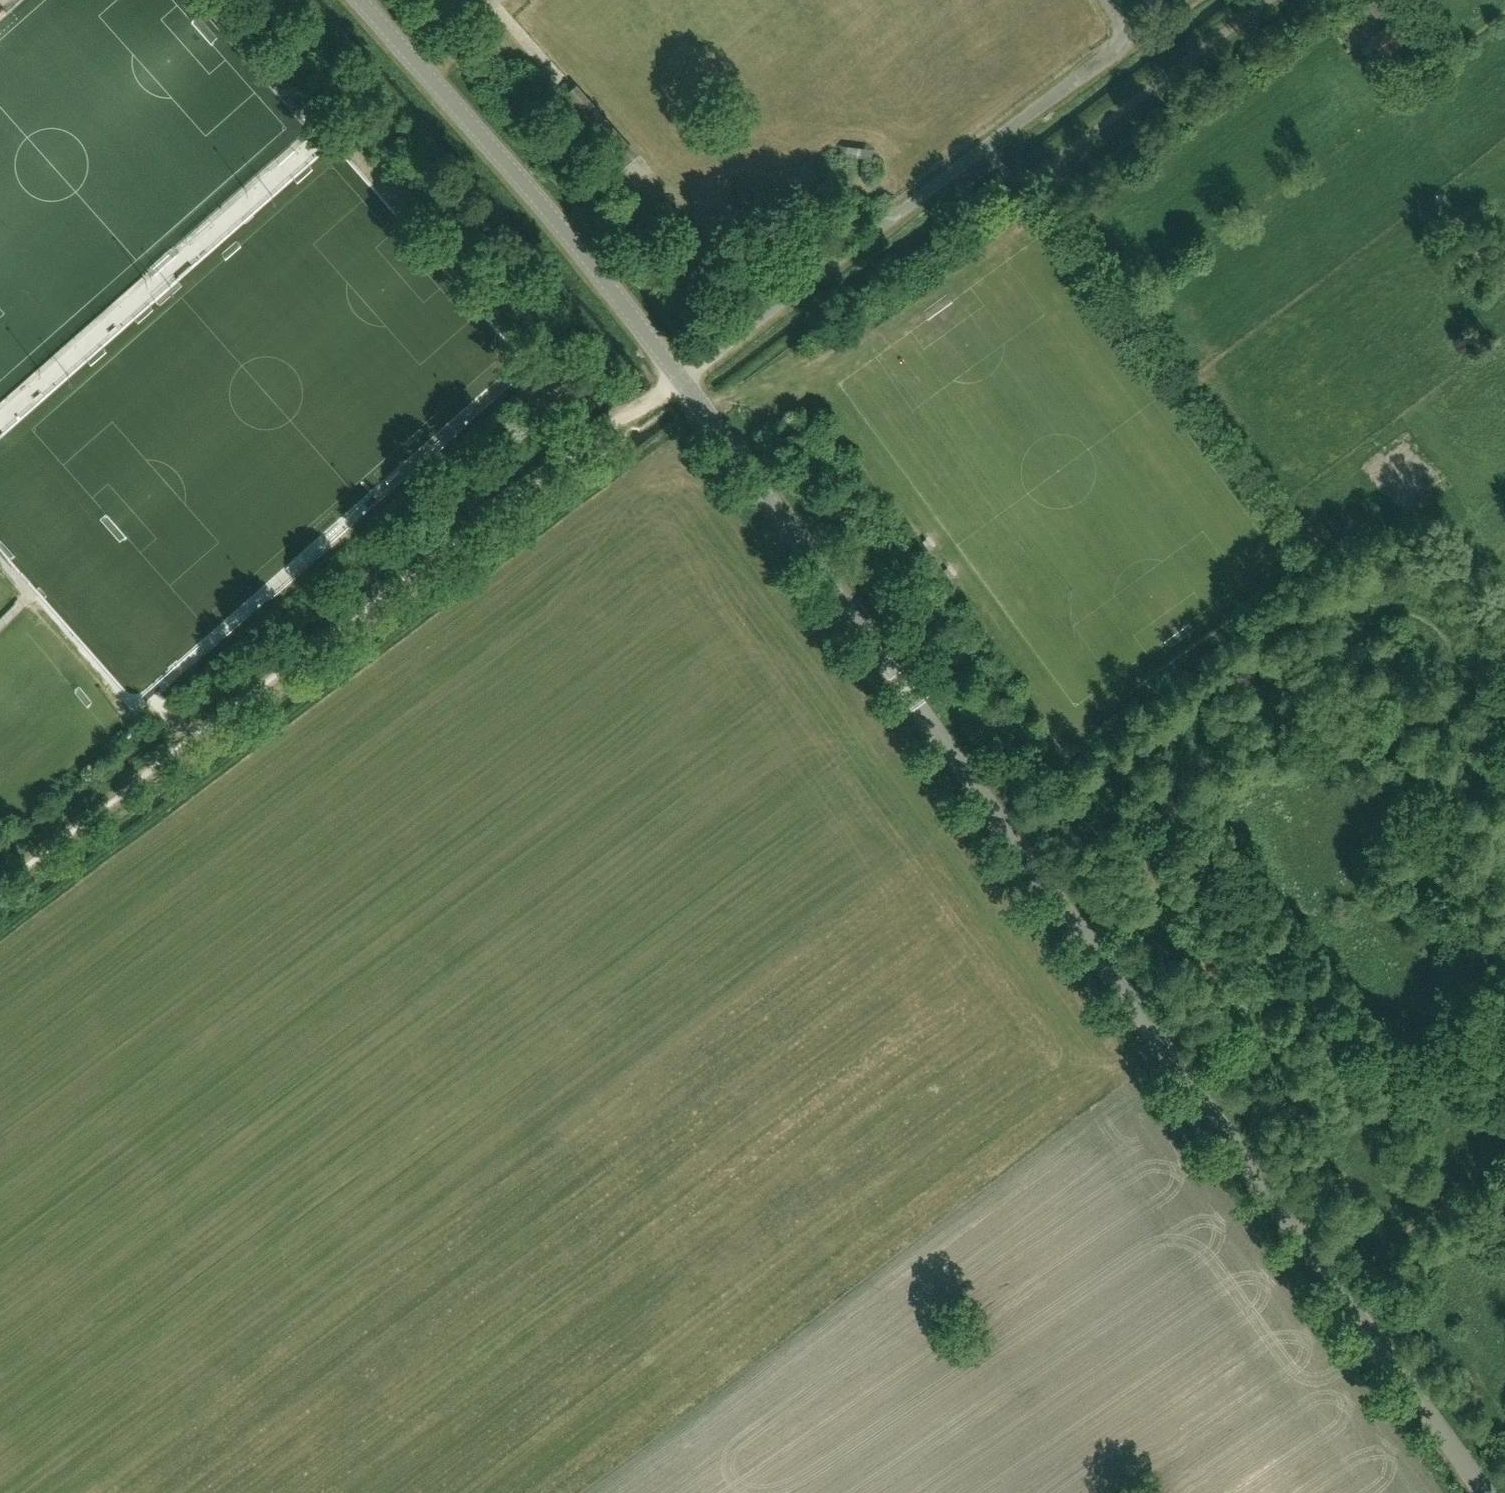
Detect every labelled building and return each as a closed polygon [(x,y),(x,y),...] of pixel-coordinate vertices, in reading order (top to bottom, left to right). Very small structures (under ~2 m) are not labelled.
[(1467,226),(1459,215),(1451,220),(1459,231),(1467,226)]
